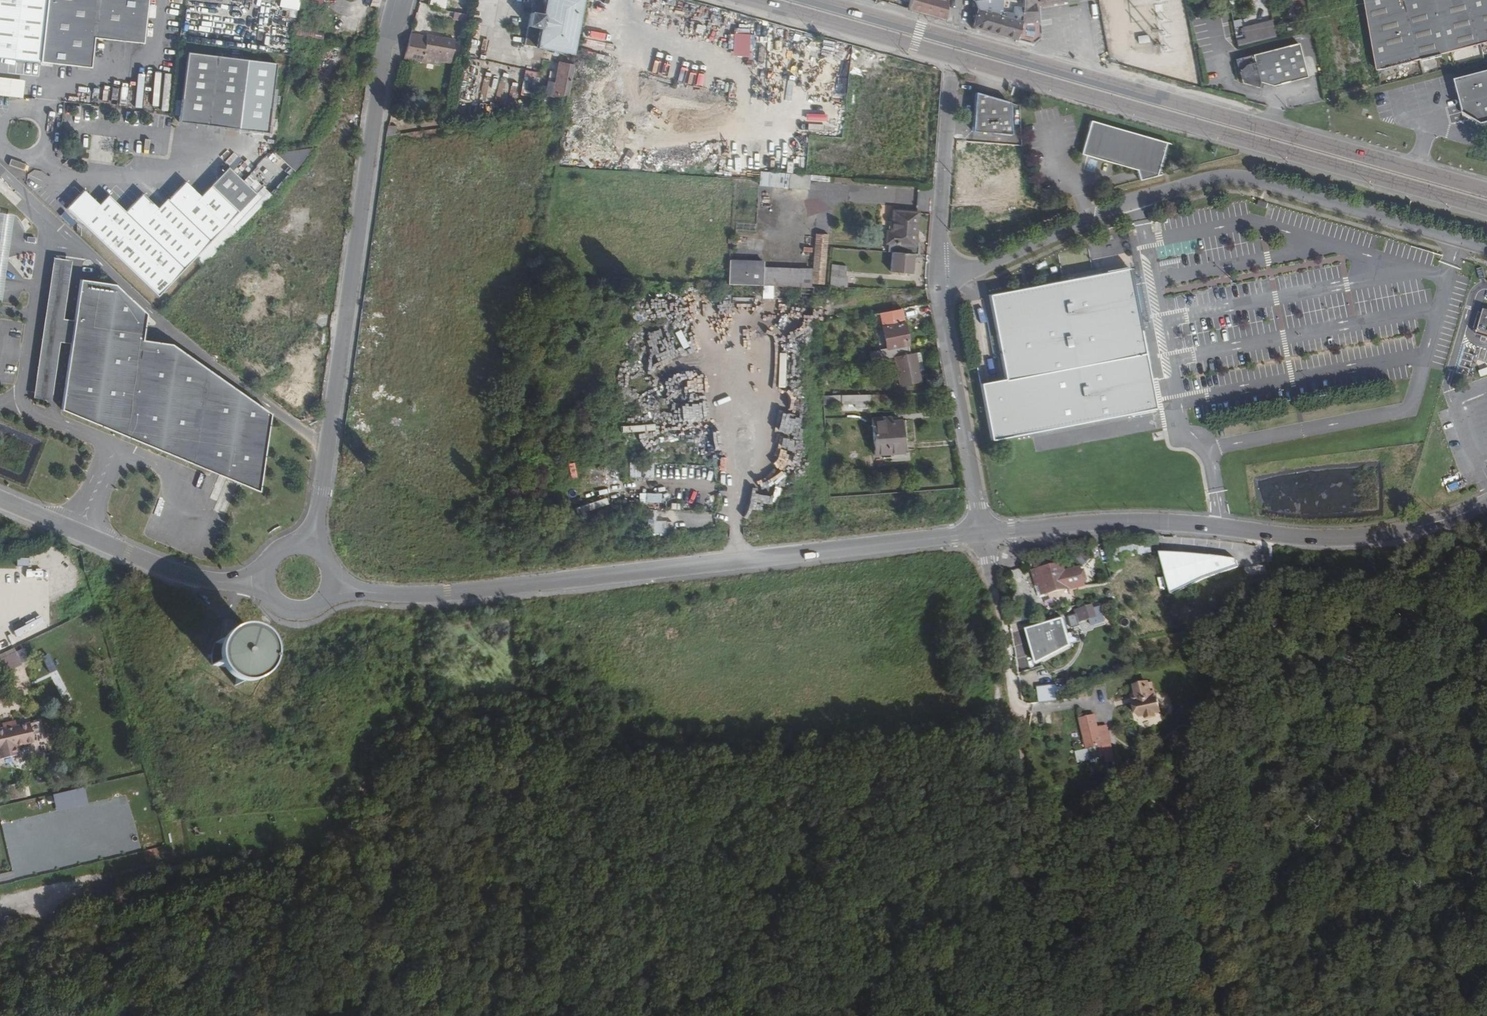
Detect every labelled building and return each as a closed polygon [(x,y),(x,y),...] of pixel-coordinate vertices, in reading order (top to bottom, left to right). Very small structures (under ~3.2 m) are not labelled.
[(43,62),(49,0),(0,0),(0,57),(43,62)] [(43,62),(91,67),(94,36),(143,41),(148,0),(49,0),(43,62)] [(300,0),(281,0),(279,6),(298,10),(300,0)] [(428,5),(443,9),(445,0),(429,0),(428,5)] [(546,5),(532,3),(528,28),(541,30),(537,47),(574,55),(585,0),(547,0),(546,5)] [(910,8),(947,19),(948,0),(912,0),(910,8)] [(1008,17),(978,8),(974,26),(1018,39),(1027,9),(1027,5),(1027,0),(1012,0),(1008,17)] [(978,8),(1008,17),(1012,0),(975,0),(978,8)] [(1027,5),(1027,9),(1018,39),(1034,43),(1040,38),(1038,7),(1075,0),(1027,0),(1027,5)] [(1378,72),(1486,44),(1486,0),(1365,0),(1378,72)] [(466,15),(452,13),(451,21),(464,23),(466,15)] [(1270,21),(1241,28),(1245,46),(1273,39),(1270,21)] [(430,39),(411,35),(405,59),(441,67),(443,60),(454,62),(457,43),(430,37),(430,39)] [(1148,35),(1137,37),(1139,44),(1149,42),(1148,35)] [(1307,78),(1298,44),(1237,59),(1234,60),(1240,84),(1260,90),(1262,84),(1272,87),(1307,78)] [(273,62),(184,52),(176,121),(266,130),(273,62)] [(555,83),(547,81),(544,96),(552,98),(568,96),(573,64),(559,62),(555,83)] [(1455,82),(1464,116),(1483,127),(1486,126),(1486,74),(1455,82)] [(972,132),(1011,135),(1010,104),(975,94),(972,132)] [(532,108),(517,110),(518,118),(533,116),(532,108)] [(834,133),(834,117),(810,117),(810,133),(834,133)] [(1081,149),(1080,153),(1136,168),(1136,171),(1139,180),(1157,175),(1165,141),(1089,119),(1081,149)] [(396,126),(388,126),(385,136),(396,135),(396,126)] [(964,151),(982,152),(982,158),(988,158),(988,172),(1006,173),(1007,154),(1018,154),(1018,144),(1008,144),(964,141),(964,151)] [(813,146),(769,142),(767,170),(811,174),(813,146)] [(311,148),(272,153),(292,172),(311,148)] [(737,158),(717,157),(716,176),(736,177),(737,158)] [(64,210),(156,297),(192,259),(254,194),(226,168),(198,197),(183,182),(166,201),(164,200),(155,209),(140,194),(124,212),(106,196),(96,205),(81,191),(64,210)] [(192,259),(200,267),(269,195),(260,187),(254,194),(192,259)] [(892,208),(891,249),(915,250),(915,241),(913,241),(913,208),(892,208)] [(855,222),(871,222),(871,212),(855,211),(855,213),(852,213),(852,216),(855,216),(855,222)] [(11,214),(0,212),(0,295),(11,214)] [(813,267),(763,266),(762,285),(824,287),(826,234),(814,234),(813,267)] [(888,274),(911,274),(912,250),(889,249),(888,274)] [(70,343),(73,320),(62,318),(70,261),(51,258),(32,397),(50,399),(58,341),(70,343)] [(732,259),(729,259),(729,284),(762,285),(763,266),(764,260),(732,259)] [(847,264),(830,264),(830,287),(847,287),(847,264)] [(979,384),(986,420),(990,441),(1155,408),(1151,388),(1140,329),(1129,272),(1128,267),(987,295),(1004,379),(979,384)] [(1144,269),(1129,272),(1140,329),(1155,326),(1144,269)] [(259,488),(271,413),(165,343),(141,339),(143,314),(112,283),(80,278),(73,320),(70,343),(59,411),(259,488)] [(1480,297),(1469,338),(1486,343),(1486,299),(1480,297)] [(899,301),(875,305),(877,317),(879,316),(901,313),(899,301)] [(781,316),(786,317),(790,303),(784,302),(781,316)] [(901,313),(879,316),(884,347),(885,352),(889,351),(907,348),(901,313)] [(1154,352),(1151,353),(1154,378),(1161,377),(1156,338),(1153,339),(1154,352)] [(919,357),(913,358),(911,347),(907,348),(889,351),(895,388),(917,385),(916,377),(922,376),(919,357)] [(869,397),(824,398),(824,409),(869,407),(869,397)] [(868,423),(871,462),(885,461),(899,460),(896,427),(884,427),(884,422),(868,423)] [(901,426),(896,427),(899,460),(885,461),(886,467),(905,465),(901,426)] [(630,462),(630,476),(642,477),(643,463),(630,462)] [(646,501),(662,502),(662,493),(647,492),(646,501)] [(656,520),(657,510),(649,510),(649,535),(668,535),(668,520),(656,520)] [(1161,553),(1173,596),(1190,587),(1206,579),(1221,574),(1240,567),(1238,560),(1219,557),(1192,555),(1161,553)] [(1048,592),(1071,586),(1065,561),(1041,567),(1048,592)] [(1009,594),(1011,601),(1013,610),(1026,607),(1023,591),(1009,594)] [(1101,603),(1075,610),(1080,631),(1107,624),(1101,603)] [(1026,615),(1014,617),(1015,630),(1029,628),(1026,615)] [(1040,660),(1076,648),(1066,618),(1030,630),(1040,660)] [(248,627),(209,648),(217,664),(222,661),(239,692),(283,668),(270,644),(271,643),(267,635),(256,641),(248,627)] [(7,671),(23,664),(16,648),(0,654),(0,655),(7,671)] [(1133,703),(1137,721),(1161,715),(1156,698),(1151,699),(1148,684),(1134,688),(1137,702),(1133,703)] [(1042,702),(1060,699),(1057,687),(1040,690),(1042,702)] [(1096,716),(1077,719),(1085,749),(1095,746),(1103,744),(1096,716)] [(36,744),(34,733),(42,731),(40,720),(17,725),(16,720),(0,724),(0,760),(19,756),(18,748),(36,744)] [(1095,746),(1085,749),(1094,782),(1103,779),(1095,746)] [(147,864),(162,861),(152,822),(137,826),(147,864)]
